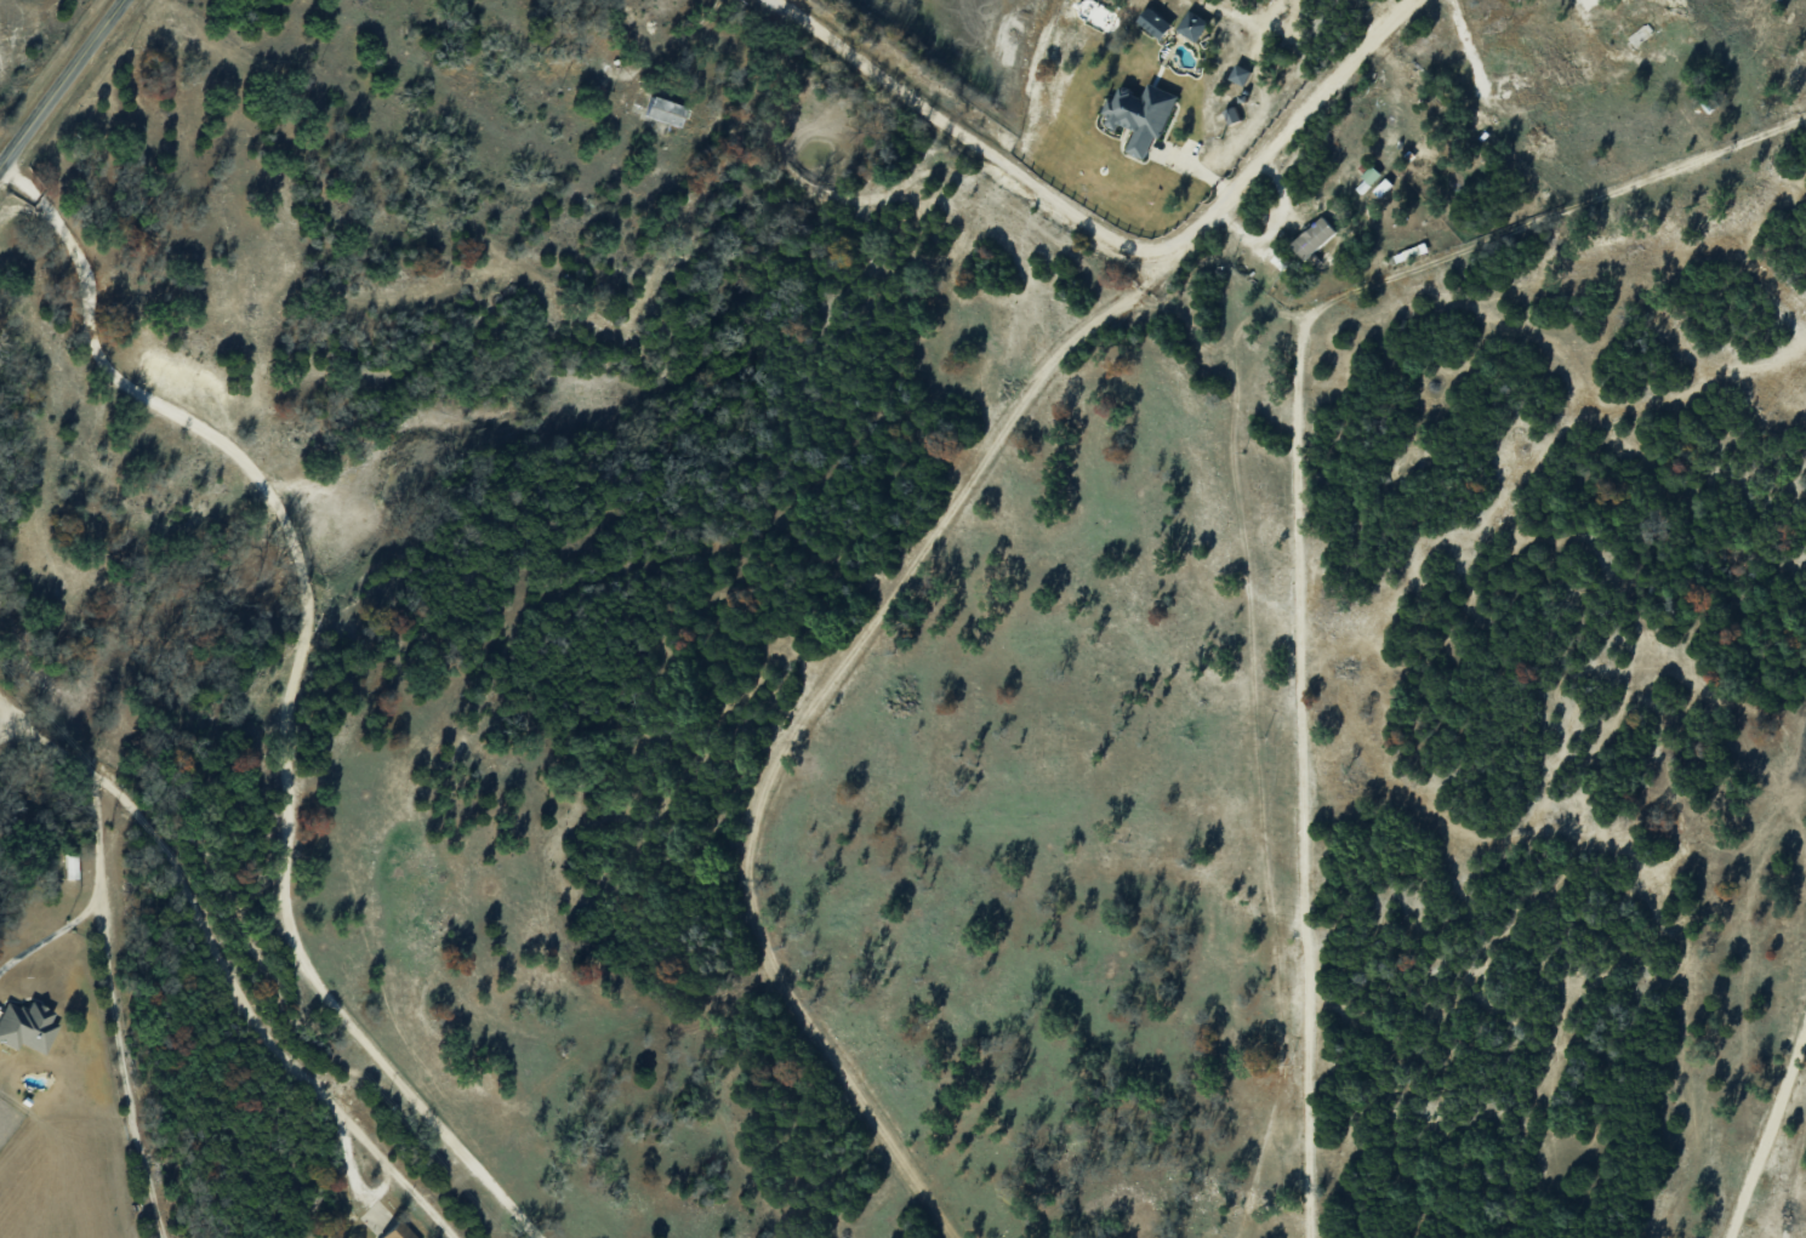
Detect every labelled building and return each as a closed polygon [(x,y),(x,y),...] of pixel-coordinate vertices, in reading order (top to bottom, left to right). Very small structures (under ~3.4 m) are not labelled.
[(1173,26),(1149,6),(1136,21),(1160,41),(1173,26)] [(1209,22),(1188,8),(1175,28),(1195,42),(1209,22)] [(1230,78),(1245,85),(1252,71),(1237,63),(1230,78)] [(1177,94),(1147,82),(1142,94),(1115,84),(1104,113),(1108,114),(1104,124),(1117,130),(1119,123),(1134,129),(1125,151),(1145,159),(1154,136),(1160,138),(1177,94)] [(685,106),(652,96),(645,117),(678,127),(685,106)] [(1229,124),(1241,119),(1236,105),(1224,110),(1229,124)] [(1356,188),(1362,193),(1380,172),(1371,164),(1360,175),(1364,178),(1356,188)] [(1379,196),(1392,183),(1386,176),(1372,190),(1379,196)] [(1336,231),(1322,215),(1290,244),(1305,260),(1336,231)] [(64,856),(65,879),(76,879),(76,855),(64,856)] [(50,1021),(53,1011),(28,1001),(25,1009),(4,1001),(0,1012),(0,1042),(16,1048),(18,1044),(45,1054),(57,1023),(50,1021)] [(418,1234),(402,1234),(402,1223),(383,1223),(383,1237),(418,1237),(418,1234)]
